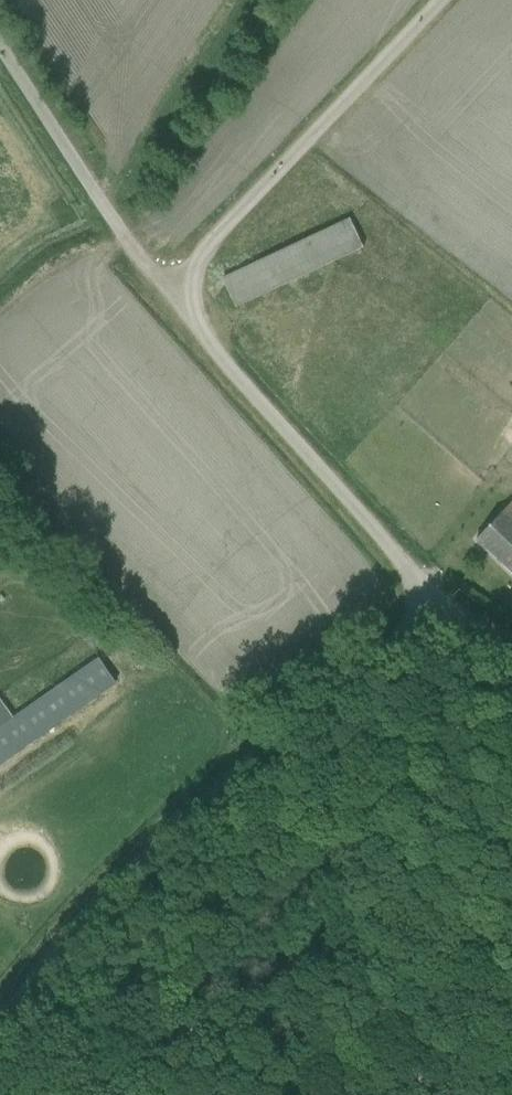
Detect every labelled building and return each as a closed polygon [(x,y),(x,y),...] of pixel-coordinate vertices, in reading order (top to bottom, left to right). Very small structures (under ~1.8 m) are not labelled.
[(348,218),(222,275),(237,308),(363,251),(348,218)] [(511,573),(511,502),(476,540),(511,573)] [(115,683),(98,658),(13,717),(0,699),(0,764),(115,683)]
